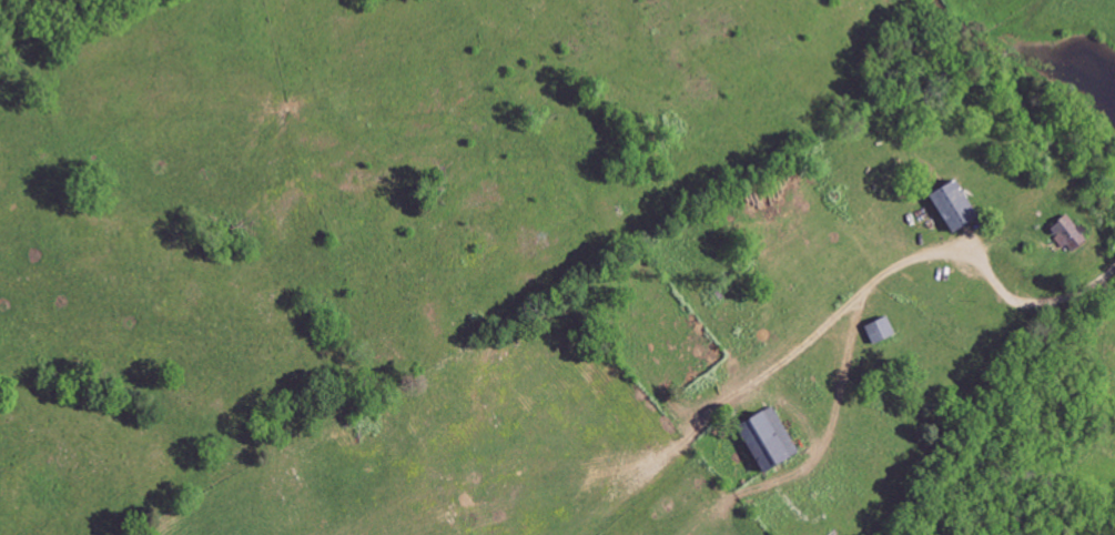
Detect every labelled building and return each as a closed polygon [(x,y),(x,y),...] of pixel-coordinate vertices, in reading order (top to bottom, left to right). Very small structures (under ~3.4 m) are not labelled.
[(924,197),(947,234),(972,218),(949,181),(924,197)] [(1068,253),(1085,238),(1064,215),(1047,230),(1068,253)] [(862,327),(870,346),(892,337),(884,318),(862,327)] [(753,474),(795,456),(774,407),(732,425),(753,474)]
